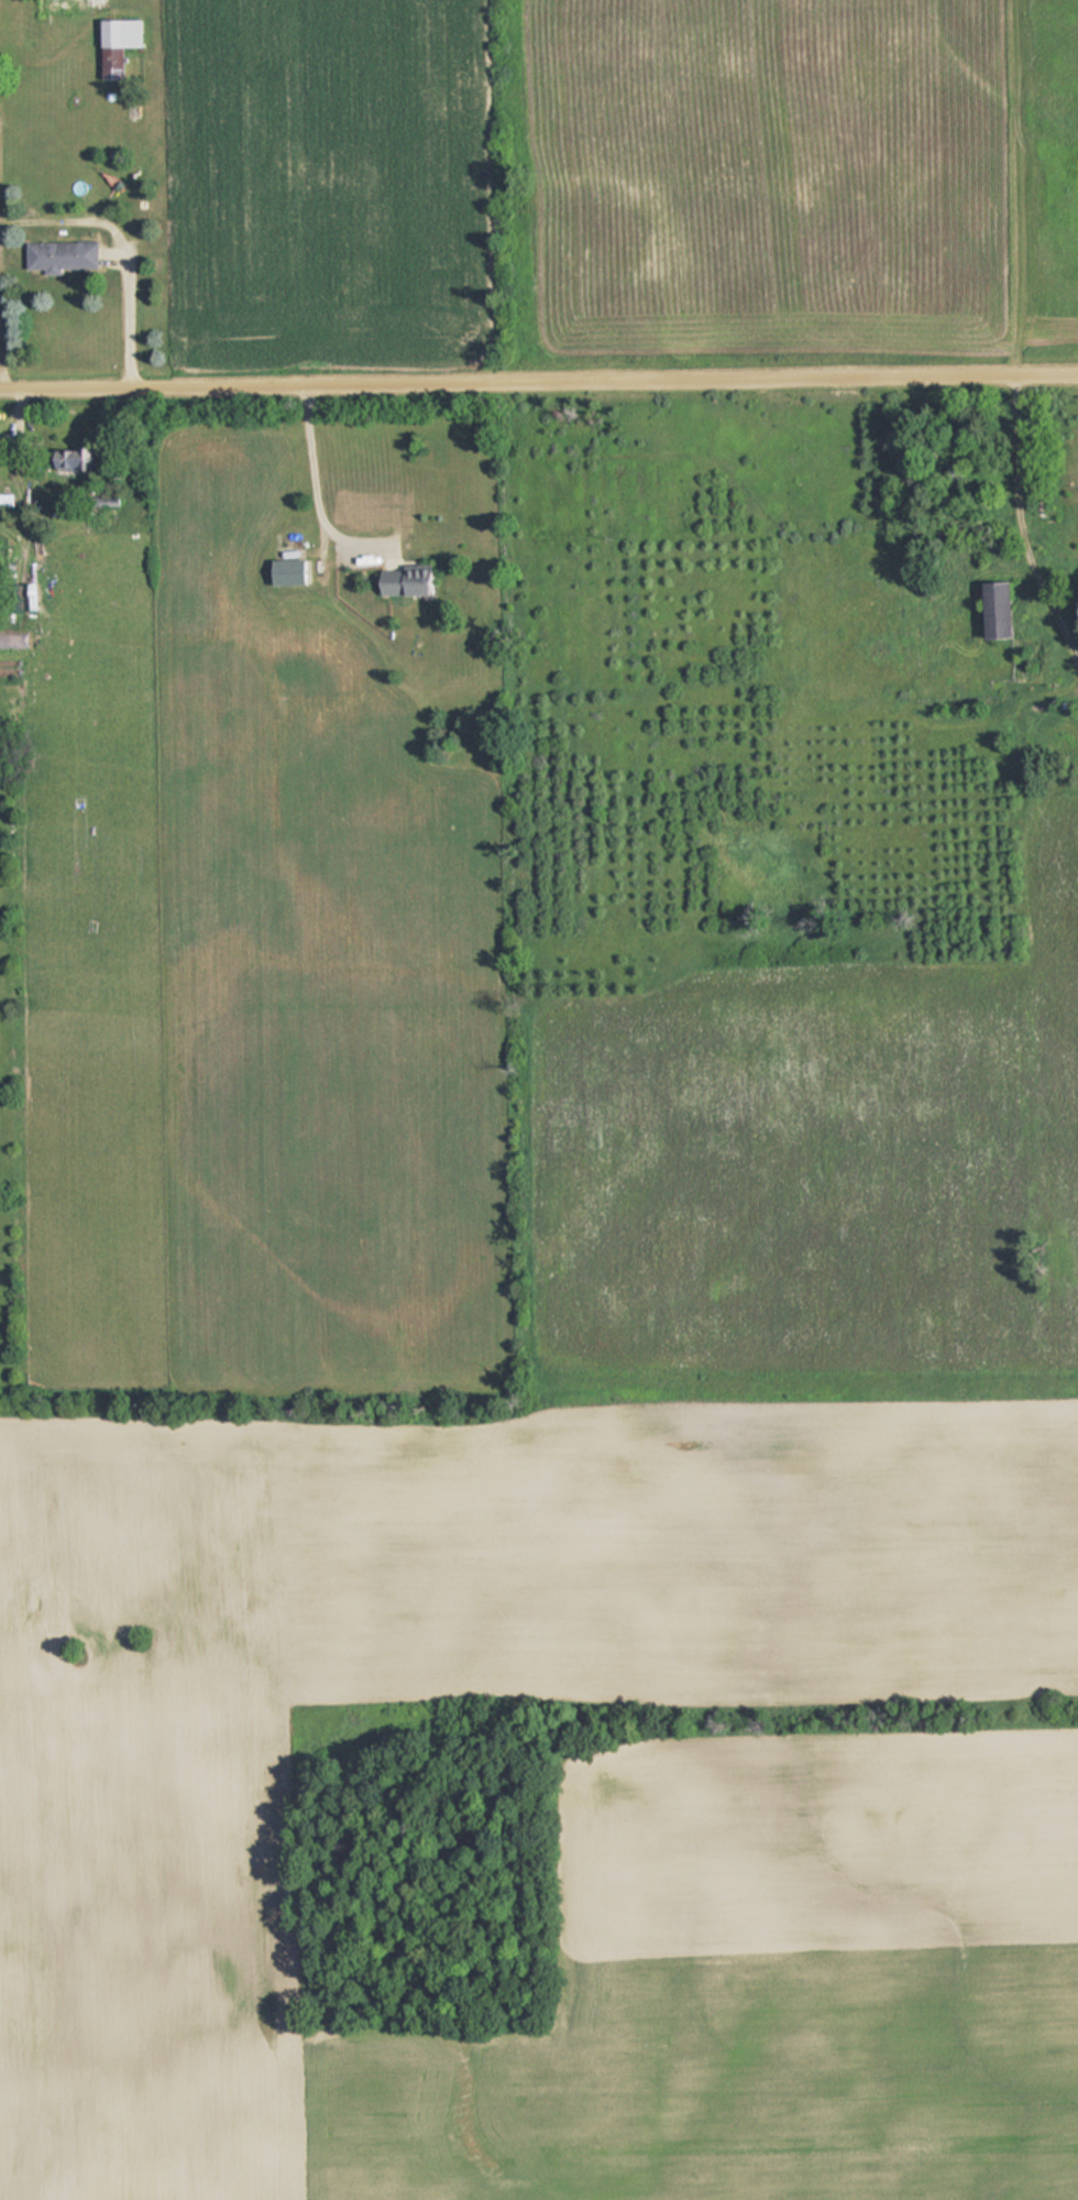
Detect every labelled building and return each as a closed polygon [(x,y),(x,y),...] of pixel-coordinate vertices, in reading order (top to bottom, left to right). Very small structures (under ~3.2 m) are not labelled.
[(145,48),(145,20),(108,20),(108,78),(129,78),(129,48),(145,48)] [(101,269),(101,241),(31,241),(31,269),(101,269)] [(100,446),(64,446),(64,472),(100,472),(100,446)] [(280,559),(280,584),(315,584),(315,559),(280,559)] [(387,594),(444,594),(444,566),(387,566),(387,594)] [(976,582),(976,638),(1004,638),(1004,582),(976,582)]
